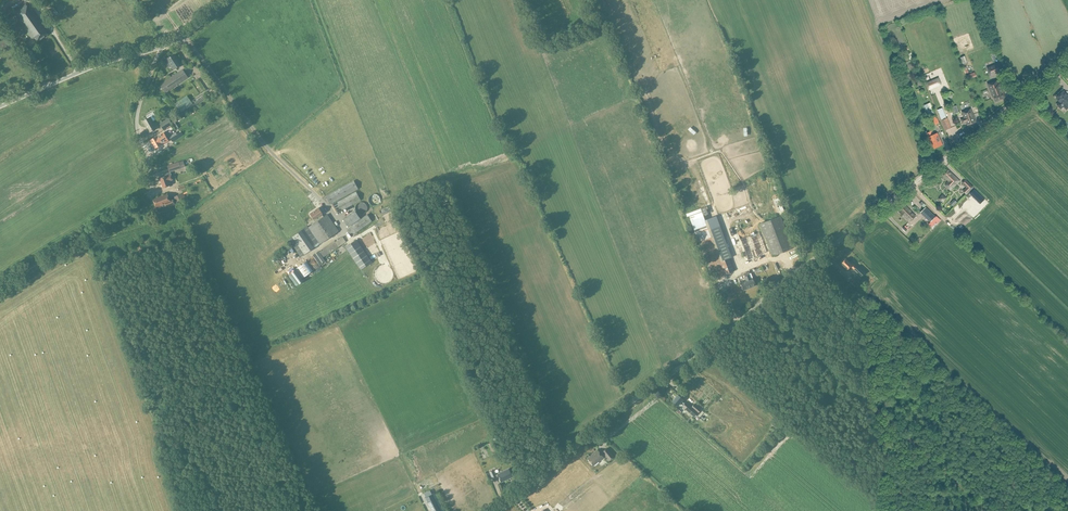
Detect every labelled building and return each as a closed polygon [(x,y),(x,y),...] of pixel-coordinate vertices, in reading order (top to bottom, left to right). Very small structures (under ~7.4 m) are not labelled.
[(51,8),(47,1),(42,4),(46,11),(51,18),(58,14),(53,7),(51,8)] [(36,42),(47,34),(39,23),(41,22),(33,10),(31,11),(25,4),(13,13),(31,38),(33,37),(36,42)] [(174,55),(167,60),(170,64),(169,64),(168,65),(170,67),(171,67),(172,67),(174,70),(181,65),(174,55)] [(1000,62),(987,67),(990,76),(1003,71),(1000,62)] [(182,69),(160,84),(165,92),(188,77),(182,69)] [(927,83),(929,89),(941,84),(938,78),(927,83)] [(996,101),(1006,97),(1000,82),(999,83),(998,81),(997,79),(994,80),(987,83),(990,90),(993,97),(994,96),(996,101)] [(1060,101),(1057,104),(1061,108),(1063,105),(1067,109),(1067,107),(1067,94),(1067,93),(1067,94),(1063,90),(1056,98),(1060,101)] [(43,101),(52,97),(50,92),(41,96),(43,101)] [(176,102),(181,111),(195,103),(189,94),(176,102)] [(943,102),(937,104),(940,112),(946,110),(943,102)] [(951,108),(953,115),(959,112),(957,105),(951,108)] [(971,108),(962,111),(964,117),(960,119),(963,124),(967,123),(968,125),(976,121),(971,108)] [(938,122),(935,114),(933,109),(927,111),(929,116),(929,117),(932,124),(938,122)] [(149,132),(157,128),(151,117),(143,121),(149,132)] [(163,130),(172,124),(170,120),(169,118),(160,123),(163,130)] [(951,128),(947,118),(941,120),(945,130),(951,128)] [(933,130),(928,132),(934,147),(935,148),(943,144),(937,132),(934,134),(933,130)] [(151,140),(155,148),(169,140),(167,136),(164,133),(157,137),(151,140)] [(171,141),(178,137),(175,133),(169,137),(171,141)] [(169,172),(181,168),(185,167),(183,161),(179,162),(167,166),(169,172)] [(954,175),(948,169),(943,175),(949,180),(946,183),(951,189),(960,180),(954,175)] [(169,181),(173,179),(170,172),(166,174),(167,176),(159,178),(163,188),(171,185),(169,181)] [(963,191),(966,194),(973,187),(966,179),(963,182),(967,187),(963,191)] [(325,196),(326,197),(330,204),(358,189),(354,181),(325,196)] [(978,193),(974,189),(970,194),(974,198),(978,193)] [(361,200),(357,193),(356,192),(334,204),(339,213),(361,200)] [(167,194),(153,199),(156,207),(165,204),(166,207),(174,204),(172,199),(170,200),(167,194)] [(181,194),(175,197),(178,203),(184,201),(181,194)] [(369,199),(369,200),(369,201),(369,202),(369,203),(370,203),(370,204),(371,205),(372,205),(373,206),(374,206),(375,206),(376,206),(377,206),(377,205),(378,205),(379,204),(379,203),(380,203),(380,202),(380,201),(380,200),(380,199),(380,198),(380,197),(379,197),(379,196),(378,195),(377,195),(376,194),(375,194),(374,194),(373,194),(372,194),(372,195),(371,195),(370,196),(370,197),(369,197),(369,198),(369,199)] [(687,205),(692,204),(691,200),(694,199),(693,196),(685,197),(687,205)] [(365,213),(366,211),(367,210),(367,208),(367,206),(365,204),(364,203),(362,202),(360,202),(358,203),(357,204),(355,206),(355,208),(355,210),(356,211),(357,213),(359,214),(361,214),(363,214),(365,213)] [(916,216),(905,205),(899,211),(903,215),(903,214),(911,221),(916,216)] [(308,226),(292,237),(289,239),(301,257),(304,254),(314,248),(320,244),(339,231),(327,214),(324,217),(322,214),(323,213),(318,207),(310,214),(314,220),(315,219),(317,222),(308,227),(308,226)] [(926,207),(921,212),(930,221),(935,216),(926,207)] [(348,227),(360,219),(355,211),(343,219),(348,227)] [(704,257),(705,256),(713,279),(734,271),(725,249),(719,251),(716,243),(715,243),(711,231),(711,230),(704,211),(689,216),(694,230),(704,257)] [(367,214),(352,226),(347,229),(349,232),(351,236),(356,232),(372,221),(367,214)] [(793,248),(780,216),(760,224),(773,256),(793,248)] [(740,240),(748,260),(758,256),(758,255),(762,253),(760,247),(761,247),(756,234),(740,240)] [(325,261),(322,257),(329,253),(329,254),(339,247),(346,242),(345,240),(343,237),(335,242),(334,240),(318,251),(313,255),(320,265),(325,261)] [(356,240),(345,247),(360,270),(372,262),(356,240)] [(840,264),(847,270),(850,267),(854,270),(854,269),(860,275),(863,271),(858,267),(856,269),(855,268),(856,267),(853,264),(852,265),(845,259),(840,264)] [(297,268),(304,277),(312,271),(306,262),(297,268)] [(743,290),(755,286),(753,278),(751,279),(749,274),(749,272),(744,274),(746,281),(740,283),(743,290)] [(857,284),(862,279),(857,275),(850,283),(854,287),(857,289),(860,286),(857,284)] [(694,417),(698,413),(701,410),(699,408),(694,404),(691,407),(686,402),(684,404),(681,401),(683,399),(678,395),(672,401),(677,406),(680,403),(683,406),(682,406),(694,417)] [(496,460),(503,456),(496,440),(488,444),(496,460)] [(607,448),(602,452),(609,461),(613,457),(607,448)] [(593,454),(588,458),(593,465),(603,457),(597,450),(593,454)] [(509,469),(497,474),(498,474),(496,475),(493,470),(490,472),(493,479),(497,478),(497,477),(498,476),(501,482),(512,477),(509,469)] [(429,507),(430,507),(432,510),(431,510),(441,510),(435,499),(427,503),(429,507)]
